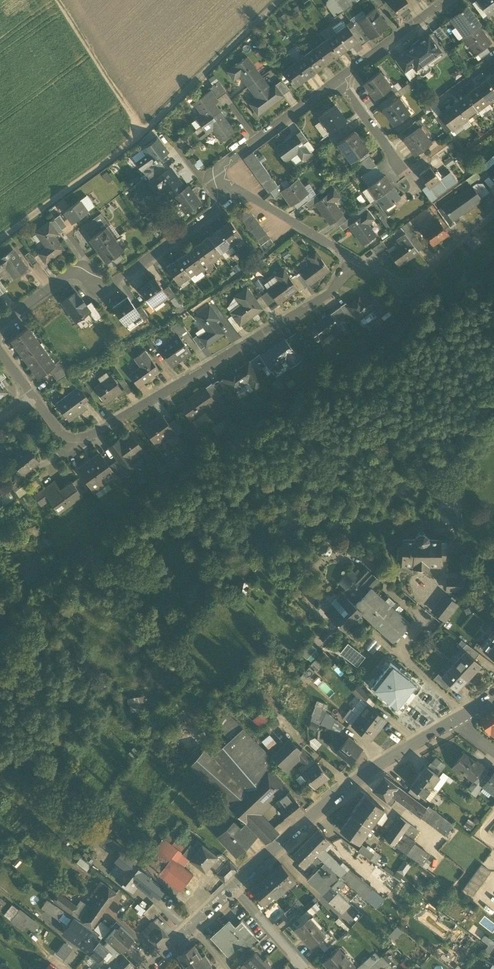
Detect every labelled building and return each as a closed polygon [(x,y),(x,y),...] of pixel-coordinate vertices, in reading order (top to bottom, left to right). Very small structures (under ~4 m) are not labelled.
[(340,6),(344,12),(354,4),(351,0),(349,0),(340,6)] [(379,0),(371,0),(378,9),(383,5),(379,0)] [(390,3),(401,18),(413,9),(407,0),(394,0),(390,3)] [(478,1),(488,15),(493,11),(493,0),(478,0),(478,1)] [(467,8),(451,20),(465,38),(479,28),(481,26),(467,8)] [(375,9),(366,16),(367,18),(360,23),(364,28),(372,39),(388,27),(375,9)] [(342,22),(334,28),(334,30),(337,34),(347,27),(344,23),(342,22)] [(347,27),(337,34),(347,49),(352,45),(355,51),(366,43),(362,38),(358,41),(350,30),(347,26),(347,27)] [(358,32),(354,27),(350,30),(358,41),(362,38),(358,32)] [(448,37),(440,27),(435,32),(442,41),(448,37)] [(372,39),(364,28),(358,32),(362,38),(366,43),(372,39)] [(491,45),(479,28),(465,38),(477,56),(478,55),(487,48),(491,45)] [(347,49),(337,34),(326,42),(336,56),(347,49)] [(429,36),(405,54),(417,71),(441,53),(429,36)] [(326,42),(315,50),(326,64),(336,56),(326,42)] [(487,48),(478,55),(481,60),(491,53),(487,48)] [(315,50),(305,57),(315,72),(326,64),(315,50)] [(413,68),(403,55),(396,61),(405,74),(413,68)] [(305,57),(294,65),(305,79),(315,72),(305,57)] [(248,58),(228,72),(234,80),(241,76),(248,86),(261,77),(248,58)] [(305,79),(294,65),(284,72),(294,87),(305,79)] [(381,72),(365,84),(376,99),(385,93),(392,88),(392,87),(381,72)] [(261,77),(248,86),(257,99),(250,104),(257,115),(283,96),(283,95),(276,85),(270,89),(261,77)] [(487,80),(477,88),(487,102),(493,97),(493,89),(487,80)] [(282,81),(276,85),(283,95),(289,91),(282,81)] [(400,92),(411,85),(409,81),(398,87),(400,92)] [(227,93),(219,82),(214,86),(222,97),(227,93)] [(395,85),(392,87),(392,88),(385,93),(389,98),(399,90),(395,85)] [(214,86),(208,90),(209,92),(210,91),(217,100),(222,97),(214,86)] [(487,102),(477,88),(466,95),(477,110),(487,102)] [(399,90),(389,98),(392,103),(400,97),(400,98),(403,96),(399,90)] [(209,92),(194,103),(202,114),(196,119),(201,126),(220,112),(215,105),(219,102),(217,100),(210,91),(209,92)] [(477,110),(466,95),(456,103),(468,119),(478,112),(477,110)] [(392,103),(384,109),(395,125),(411,113),(400,98),(400,97),(392,103)] [(468,119),(456,103),(441,114),(453,129),(468,119)] [(335,106),(319,117),(330,132),(330,133),(338,128),(346,122),(335,106)] [(220,112),(201,126),(208,134),(214,130),(222,142),(235,132),(220,112)] [(453,129),(441,114),(436,117),(451,137),(454,134),(451,130),(453,129)] [(420,120),(408,128),(412,133),(420,127),(420,128),(423,125),(420,120)] [(201,126),(195,131),(201,139),(208,134),(201,126)] [(412,133),(404,139),(415,154),(431,143),(420,128),(420,127),(412,133)] [(338,128),(330,133),(330,132),(327,135),(331,140),(341,132),(338,128)] [(350,134),(346,129),(341,132),(345,138),(350,134)] [(195,131),(185,138),(191,146),(201,139),(195,131)] [(309,141),(302,131),(296,135),(303,145),(309,141)] [(368,150),(354,131),(350,134),(345,138),(338,143),(339,144),(347,155),(348,154),(353,161),(367,151),(368,150)] [(341,132),(331,140),(335,146),(339,144),(338,143),(345,138),(341,132)] [(296,135),(276,149),(285,161),(298,153),(302,159),(310,154),(303,145),(296,135)] [(157,138),(142,148),(146,154),(135,162),(141,170),(152,162),(153,163),(158,159),(167,152),(157,138)] [(367,151),(357,158),(360,163),(369,156),(370,156),(367,151)] [(254,152),(244,159),(248,164),(257,156),(254,152)] [(257,156),(248,164),(251,168),(261,161),(257,156)] [(376,166),(369,156),(360,163),(367,172),(376,166)] [(152,162),(141,170),(145,176),(146,176),(162,165),(158,159),(153,163),(152,162)] [(261,161),(251,168),(255,173),(264,166),(261,161)] [(162,165),(146,176),(150,182),(166,170),(162,165)] [(264,166),(255,173),(258,178),(268,171),(264,166)] [(367,172),(366,173),(374,184),(383,177),(376,166),(367,172)] [(439,179),(429,166),(419,173),(427,184),(429,187),(439,180),(439,179)] [(182,189),(168,169),(166,170),(150,182),(149,183),(154,190),(160,186),(170,198),(173,196),(182,189)] [(268,171),(258,178),(262,183),(271,176),(268,171)] [(449,172),(439,179),(439,180),(429,187),(427,184),(422,188),(431,201),(457,182),(449,172)] [(477,173),(469,178),(472,182),(479,176),(477,173)] [(271,176),(262,183),(265,188),(275,181),(271,176)] [(374,184),(369,187),(377,198),(392,187),(384,176),(383,177),(374,184)] [(469,178),(460,185),(463,188),(472,182),(469,178)] [(284,189),(281,191),(281,192),(291,206),(294,205),(304,197),(305,196),(302,190),(304,188),(297,179),(290,185),(284,189)] [(287,180),(281,184),(284,189),(290,185),(287,180)] [(275,181),(265,188),(268,193),(271,191),(278,186),(275,181)] [(278,186),(271,191),(274,197),(281,192),(281,191),(284,189),(281,184),(278,186)] [(482,184),(476,184),(472,187),(481,199),(489,194),(482,184)] [(200,202),(188,185),(182,189),(173,196),(179,204),(181,202),(188,211),(200,202)] [(317,195),(309,185),(304,188),(302,190),(305,196),(304,197),(307,202),(316,196),(317,195)] [(377,198),(369,187),(363,192),(371,202),(377,198)] [(392,187),(377,198),(385,208),(394,202),(400,197),(392,187)] [(456,198),(455,197),(442,207),(447,214),(451,220),(452,220),(481,199),(472,187),(456,198)] [(319,199),(315,203),(330,223),(332,222),(342,215),(333,201),(339,197),(333,189),(319,199)] [(403,194),(400,197),(394,202),(398,207),(408,200),(403,194)] [(93,206),(86,195),(79,200),(87,210),(93,206)] [(307,202),(305,203),(308,208),(315,203),(319,199),(316,196),(307,202)] [(304,197),(294,205),(297,209),(305,203),(307,202),(304,197)] [(79,200),(64,211),(72,222),(87,211),(87,210),(79,200)] [(247,207),(238,214),(242,220),(252,213),(247,207)] [(354,221),(349,225),(349,226),(363,245),(375,235),(367,223),(373,219),(367,211),(354,221)] [(252,213),(242,220),(246,225),(255,218),(252,213)] [(451,220),(447,214),(442,217),(450,228),(455,224),(452,220),(451,220)] [(66,225),(58,215),(54,218),(62,228),(66,225)] [(342,215),(332,222),(336,228),(339,226),(347,220),(342,215)] [(94,217),(83,225),(88,231),(99,223),(98,223),(94,217)] [(347,220),(339,226),(343,230),(349,226),(349,225),(354,221),(352,217),(347,220)] [(54,218),(49,222),(56,233),(62,229),(62,228),(54,218)] [(105,218),(98,223),(99,223),(88,231),(86,232),(90,238),(106,226),(108,225),(109,224),(105,218)] [(255,218),(246,225),(249,230),(259,223),(255,218)] [(230,221),(220,228),(231,243),(241,236),(230,221)] [(57,239),(54,235),(57,233),(56,233),(49,222),(48,222),(35,232),(46,247),(38,253),(45,262),(63,248),(57,240),(57,239)] [(438,222),(423,232),(432,245),(447,234),(438,222)] [(259,223),(249,230),(253,235),(262,228),(259,223)] [(90,238),(89,238),(98,250),(114,238),(107,228),(106,226),(90,238)] [(220,228),(209,235),(220,251),(231,243),(220,228)] [(262,228),(253,235),(256,240),(266,232),(262,228)] [(266,232),(256,240),(260,245),(270,237),(266,232)] [(405,233),(397,239),(401,245),(389,254),(398,266),(418,252),(410,240),(405,233)] [(209,235),(198,243),(209,258),(211,260),(216,256),(215,254),(220,251),(209,235)] [(270,237),(260,245),(263,249),(273,242),(270,237)] [(423,248),(415,237),(410,240),(418,252),(423,248)] [(114,238),(98,250),(107,262),(107,261),(120,252),(123,250),(114,238)] [(383,242),(373,250),(376,254),(386,247),(383,242)] [(198,243),(188,251),(200,268),(206,264),(204,262),(209,258),(198,243)] [(12,249),(0,258),(0,269),(5,265),(14,278),(27,268),(12,249)] [(34,256),(30,251),(25,254),(32,265),(38,261),(34,256)] [(188,251),(177,258),(188,273),(193,270),(195,272),(200,268),(188,251)] [(313,263),(300,272),(301,273),(309,284),(329,269),(315,251),(308,256),(313,263)] [(120,252),(107,261),(111,266),(124,257),(120,252)] [(45,262),(38,253),(34,256),(38,261),(43,268),(47,264),(45,262)] [(177,258),(166,266),(177,281),(188,273),(177,258)] [(291,281),(283,270),(276,275),(281,282),(268,291),(277,302),(278,302),(296,289),(291,281)] [(309,284),(301,273),(296,277),(304,288),(309,284)] [(276,275),(264,284),(268,291),(281,282),(276,275)] [(155,276),(139,288),(152,304),(167,294),(167,293),(163,288),(155,276)] [(304,288),(296,277),(291,281),(296,289),(299,292),(304,288)] [(168,284),(163,288),(167,293),(167,294),(170,298),(175,294),(168,284)] [(262,309),(246,288),(236,295),(242,304),(231,312),(240,325),(262,309)] [(76,291),(62,301),(76,320),(89,310),(86,305),(84,303),(85,302),(80,296),(76,291)] [(277,302),(268,291),(261,296),(267,305),(271,310),(279,303),(278,302),(277,302)] [(348,307),(347,307),(353,315),(357,320),(372,309),(378,317),(387,310),(374,293),(361,302),(358,299),(348,307)] [(175,294),(170,298),(176,306),(181,302),(175,294)] [(136,307),(127,295),(113,306),(125,323),(126,322),(139,313),(140,312),(136,307)] [(236,295),(234,297),(227,308),(231,312),(242,304),(236,295)] [(267,305),(261,296),(256,300),(263,309),(267,305)] [(102,315),(91,301),(86,305),(89,310),(96,320),(102,315)] [(348,307),(345,303),(340,307),(347,317),(348,318),(353,315),(347,307),(348,307)] [(148,314),(140,304),(136,307),(140,312),(139,313),(143,318),(148,314)] [(208,306),(195,315),(207,331),(199,337),(204,344),(205,345),(222,332),(213,320),(217,317),(208,306)] [(340,307),(330,315),(337,324),(347,317),(340,307)] [(372,309),(357,320),(362,328),(378,317),(372,309)] [(139,313),(126,322),(130,328),(143,318),(139,313)] [(330,314),(308,330),(318,343),(332,332),(336,338),(344,333),(337,324),(330,315),(330,314)] [(180,321),(170,328),(176,336),(178,335),(179,336),(187,330),(180,321)] [(41,345),(27,327),(11,338),(25,357),(41,345)] [(199,337),(197,334),(192,338),(199,348),(204,344),(199,337)] [(176,336),(158,350),(171,367),(191,352),(179,336),(178,335),(176,336)] [(157,347),(150,338),(145,341),(152,351),(157,347)] [(272,350),(271,349),(260,357),(266,364),(270,370),(285,359),(291,367),(300,360),(286,341),(272,350)] [(41,345),(25,357),(39,376),(49,369),(55,364),(41,345)] [(151,360),(144,350),(134,358),(141,367),(134,372),(142,383),(159,370),(151,359),(151,360)] [(260,357),(259,355),(254,358),(261,368),(266,364),(260,357)] [(261,368),(254,358),(248,362),(250,364),(256,372),(261,368)] [(285,359),(270,370),(276,378),(291,367),(285,359)] [(55,364),(49,369),(57,380),(70,373),(60,360),(55,364)] [(235,370),(223,378),(233,392),(248,381),(254,389),(263,382),(256,372),(250,364),(238,373),(235,370)] [(142,383),(134,372),(129,376),(137,386),(142,383)] [(112,376),(95,388),(106,403),(122,391),(112,376)] [(217,380),(213,384),(220,394),(225,391),(217,380)] [(132,391),(126,383),(121,386),(127,395),(132,391)] [(212,383),(204,388),(206,391),(207,391),(213,399),(220,394),(213,384),(212,383)] [(87,398),(80,388),(75,392),(82,402),(87,398)] [(74,391),(56,404),(69,421),(86,407),(82,402),(75,392),(74,391)] [(206,391),(194,400),(193,398),(181,406),(191,420),(205,409),(211,417),(221,410),(213,399),(207,391),(206,391)] [(163,416),(150,426),(149,424),(143,428),(155,444),(173,430),(174,430),(169,423),(163,416)] [(182,430),(174,419),(169,423),(174,430),(173,430),(176,434),(182,430)] [(143,451),(130,432),(109,448),(118,460),(124,468),(125,468),(133,462),(131,460),(143,451)] [(40,462),(28,447),(12,461),(22,474),(23,475),(32,467),(40,462)] [(99,454),(78,469),(94,491),(95,491),(93,488),(104,480),(106,483),(115,477),(115,476),(108,466),(99,454)] [(124,468),(118,460),(113,463),(125,479),(131,476),(125,468),(124,468)] [(171,461),(164,466),(169,473),(176,468),(171,461)] [(125,479),(113,463),(108,466),(115,476),(115,477),(120,484),(125,479)] [(37,473),(32,467),(23,475),(22,474),(21,475),(26,481),(37,473)] [(21,475),(10,485),(15,492),(27,482),(26,481),(21,475)] [(87,490),(78,478),(73,482),(81,494),(87,490)] [(54,481),(34,496),(38,503),(46,497),(58,512),(82,495),(81,494),(73,482),(72,481),(61,490),(54,481)] [(30,541),(40,534),(35,526),(25,533),(30,541)] [(414,538),(414,541),(402,540),(402,548),(397,548),(396,558),(402,558),(402,565),(413,565),(413,567),(427,568),(427,566),(439,566),(439,559),(444,559),(444,549),(439,549),(439,541),(427,541),(427,538),(426,536),(424,534),(422,533),(419,533),(417,534),(415,536),(414,538)] [(44,540),(35,546),(40,553),(49,546),(44,540)] [(288,544),(284,550),(289,554),(293,548),(288,544)] [(365,568),(361,572),(358,569),(355,572),(371,587),(378,579),(365,568)] [(355,572),(351,569),(339,582),(346,588),(344,590),(344,591),(356,602),(371,587),(355,572)] [(461,579),(446,579),(446,591),(461,591),(461,579)] [(371,587),(356,602),(354,604),(360,610),(392,642),(410,623),(371,587)] [(356,602),(344,591),(343,593),(350,601),(354,604),(356,602)] [(343,593),(342,593),(337,599),(336,598),(331,603),(332,604),(324,612),(330,618),(331,617),(333,619),(350,601),(343,593)] [(431,610),(446,622),(459,605),(444,593),(431,610)] [(350,601),(333,619),(343,628),(360,610),(354,604),(350,601)] [(483,648),(493,656),(493,634),(483,648)] [(480,653),(467,643),(462,648),(466,652),(466,651),(474,659),(480,653)] [(312,661),(321,651),(314,644),(305,654),(312,661)] [(342,653),(357,664),(363,656),(348,644),(342,653)] [(466,652),(454,664),(469,678),(480,666),(481,667),(482,666),(474,659),(466,651),(466,652)] [(422,687),(389,663),(371,688),(402,711),(408,704),(403,701),(411,691),(416,695),(422,687)] [(469,678),(454,664),(443,677),(442,678),(450,685),(458,691),(458,690),(469,678)] [(443,677),(439,674),(434,679),(446,690),(450,685),(442,678),(443,677)] [(327,681),(321,684),(329,696),(334,692),(327,681)] [(368,696),(358,686),(353,692),(363,702),(368,696)] [(132,712),(139,710),(137,704),(140,703),(138,697),(127,699),(128,705),(130,705),(132,712)] [(328,705),(317,701),(315,706),(316,707),(326,711),(326,710),(328,705)] [(385,719),(367,705),(360,715),(378,729),(385,719)] [(326,711),(316,707),(311,722),(321,726),(326,711)] [(264,709),(253,719),(260,726),(272,714),(269,711),(268,712),(264,709)] [(490,732),(493,735),(493,710),(481,719),(489,733),(490,732)] [(218,721),(215,724),(231,739),(243,728),(227,713),(218,721)] [(378,729),(360,715),(353,726),(371,739),(378,729)] [(268,753),(243,728),(231,739),(214,754),(207,747),(197,759),(240,798),(254,784),(261,779),(264,775),(269,771),(270,771),(277,763),(268,753)] [(362,749),(348,737),(347,739),(341,734),(331,747),(351,763),(362,749)] [(267,736),(260,743),(264,747),(271,740),(267,736)] [(271,740),(264,747),(268,751),(275,744),(271,740)] [(290,740),(272,757),(284,770),(296,758),(295,757),(300,752),(300,751),(290,740)] [(310,759),(302,750),(300,751),(300,752),(295,757),(296,758),(303,766),(310,759)] [(476,762),(464,753),(456,763),(462,768),(461,770),(473,780),(476,776),(483,766),(476,761),(476,762)] [(446,764),(435,756),(430,762),(442,771),(446,764)] [(240,798),(197,759),(190,766),(226,800),(223,802),(229,808),(240,798)] [(316,762),(302,773),(314,788),(328,777),(316,762)] [(442,771),(430,762),(427,767),(439,776),(443,772),(442,771)] [(462,768),(456,763),(451,769),(458,774),(461,770),(462,768)] [(427,767),(425,766),(418,776),(432,786),(439,776),(427,767)] [(487,770),(483,766),(476,776),(481,780),(488,770),(487,770)] [(270,771),(269,771),(264,775),(261,779),(276,794),(280,798),(289,791),(270,771)] [(484,786),(493,794),(493,772),(484,785),(484,786)] [(410,795),(384,775),(372,790),(391,805),(396,798),(407,807),(413,798),(410,795)] [(186,788),(193,784),(188,776),(181,780),(186,788)] [(418,776),(410,786),(411,787),(420,794),(424,797),(432,786),(418,776)] [(439,776),(432,786),(436,790),(443,780),(439,776)] [(276,794),(261,779),(254,784),(270,800),(276,794)] [(484,785),(480,781),(471,792),(476,796),(484,786),(484,785)] [(270,800),(254,784),(240,798),(229,808),(246,822),(257,812),(270,800)] [(420,794),(411,787),(408,792),(416,798),(420,794)] [(280,798),(277,800),(281,805),(278,807),(290,823),(305,811),(290,790),(280,798)] [(365,795),(352,814),(370,827),(376,820),(373,818),(381,807),(365,795)] [(426,808),(413,798),(407,807),(420,817),(426,808)] [(454,825),(428,805),(426,808),(420,817),(445,836),(454,825)] [(279,834),(257,812),(246,822),(266,843),(279,834)] [(370,827),(352,814),(340,830),(359,844),(367,833),(364,831),(368,826),(370,828),(370,827)] [(400,817),(385,838),(395,845),(404,833),(412,839),(418,830),(400,817)] [(180,823),(165,839),(183,854),(188,847),(185,843),(183,845),(177,840),(187,829),(180,823)] [(255,834),(245,824),(238,830),(248,841),(255,834)] [(238,830),(234,825),(221,838),(237,855),(245,847),(243,845),(248,841),(238,830)] [(97,828),(90,837),(108,850),(114,842),(108,836),(97,828)] [(332,843),(318,829),(305,843),(316,854),(323,860),(329,854),(325,850),(332,843)] [(404,833),(395,845),(406,854),(414,843),(415,841),(412,839),(404,833)] [(197,841),(192,848),(197,852),(202,845),(197,841)] [(114,842),(108,850),(114,855),(121,846),(114,842)] [(316,854),(305,843),(292,856),(303,867),(311,860),(316,854)] [(430,855),(414,843),(406,854),(422,866),(430,855)] [(216,856),(202,845),(197,852),(190,861),(205,872),(212,863),(217,857),(216,856)] [(374,853),(362,845),(358,850),(370,859),(374,853)] [(183,854),(183,855),(190,861),(197,852),(192,848),(189,846),(188,847),(183,854)] [(89,870),(97,858),(86,850),(78,862),(89,870)] [(123,851),(116,860),(124,867),(116,878),(133,891),(138,884),(137,883),(144,873),(145,873),(133,864),(135,861),(123,851)] [(323,860),(316,854),(311,860),(319,867),(322,870),(328,865),(323,860)] [(329,854),(323,860),(328,865),(330,867),(336,861),(329,854)] [(222,855),(217,855),(216,856),(217,857),(212,863),(221,870),(229,861),(222,855)] [(193,876),(171,858),(167,864),(166,864),(165,865),(166,865),(159,875),(180,892),(193,876)] [(404,875),(413,864),(406,858),(397,870),(404,875)] [(221,870),(217,875),(225,883),(239,869),(229,861),(221,870)] [(336,861),(330,867),(334,870),(340,864),(336,861)] [(340,864),(334,870),(340,876),(347,869),(348,867),(342,862),(340,864)] [(271,873),(271,874),(284,888),(288,885),(289,886),(296,880),(282,864),(271,873)] [(330,867),(328,865),(322,870),(334,882),(340,876),(334,870),(330,867)] [(481,865),(463,889),(473,896),(491,871),(481,865)] [(319,867),(307,879),(322,894),(331,885),(332,884),(334,882),(322,870),(319,867)] [(371,889),(347,869),(340,876),(352,888),(355,891),(364,898),(371,889)] [(399,881),(404,875),(397,870),(392,875),(399,881)] [(144,873),(137,883),(138,884),(151,894),(153,892),(159,896),(163,891),(157,887),(158,886),(150,880),(151,878),(144,873)] [(271,873),(251,891),(262,903),(272,895),(274,897),(284,888),(271,874),(271,873)] [(340,876),(334,882),(338,887),(346,894),(352,888),(340,876)] [(73,912),(80,917),(80,918),(91,926),(116,894),(102,882),(92,895),(95,897),(89,905),(81,899),(76,905),(58,893),(53,900),(72,913),(73,912)] [(335,889),(331,885),(322,894),(334,905),(342,896),(335,889)] [(371,889),(364,898),(376,909),(384,899),(371,889)] [(342,896),(334,905),(340,911),(344,907),(348,902),(342,896)] [(68,915),(47,900),(42,908),(63,922),(68,915)] [(360,915),(349,906),(351,905),(348,902),(344,907),(356,918),(360,915)] [(153,903),(143,913),(149,919),(152,917),(153,918),(156,915),(157,916),(162,912),(153,903)] [(296,903),(284,914),(292,923),(305,912),(296,903)] [(13,906),(5,915),(13,921),(20,912),(13,906)] [(310,916),(295,929),(310,947),(320,938),(325,934),(325,933),(310,916)] [(158,918),(143,932),(156,947),(167,936),(165,934),(170,929),(160,918),(159,917),(158,918)] [(98,935),(75,918),(64,932),(80,944),(79,945),(88,953),(99,941),(95,938),(98,935)] [(253,934),(241,921),(235,927),(247,940),(253,934)] [(235,927),(230,922),(212,939),(216,944),(217,944),(228,956),(239,946),(247,940),(235,927)] [(134,938),(121,926),(117,930),(130,942),(134,938)] [(400,926),(392,934),(396,938),(404,930),(400,926)] [(109,939),(103,945),(112,953),(116,957),(121,952),(130,942),(117,930),(115,928),(107,937),(109,939)] [(329,930),(327,932),(326,932),(325,933),(325,934),(320,938),(328,947),(337,939),(329,930)] [(247,940),(239,946),(245,952),(259,941),(253,934),(247,940)] [(483,940),(489,944),(486,948),(492,952),(493,949),(493,938),(486,934),(483,940)] [(112,953),(103,945),(99,941),(88,953),(97,961),(103,955),(106,958),(108,957),(112,953)] [(194,945),(178,955),(186,968),(205,968),(211,965),(205,955),(201,957),(194,945)] [(324,962),(330,968),(350,968),(354,966),(339,949),(324,962)] [(116,957),(112,953),(108,957),(113,961),(109,965),(113,968),(135,968),(136,968),(121,952),(116,957)] [(375,952),(366,960),(370,965),(375,961),(380,957),(375,952)] [(254,953),(241,965),(245,968),(268,968),(270,966),(264,960),(262,961),(254,953)] [(375,961),(380,967),(381,968),(383,968),(388,964),(381,956),(380,957),(375,961)] [(356,968),(366,968),(367,968),(370,965),(366,960),(356,968)]
